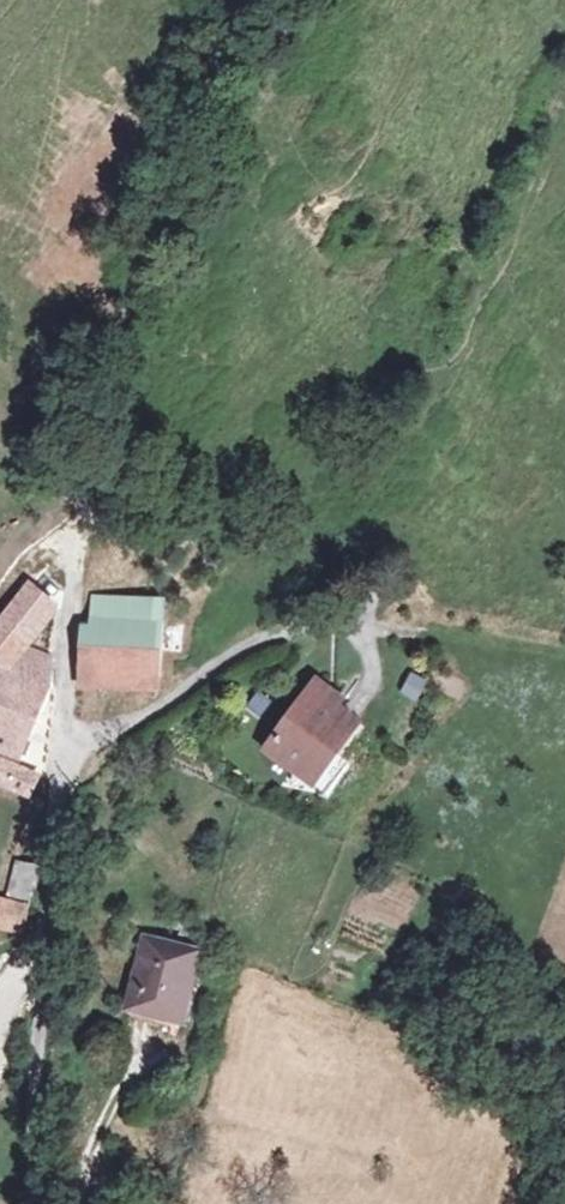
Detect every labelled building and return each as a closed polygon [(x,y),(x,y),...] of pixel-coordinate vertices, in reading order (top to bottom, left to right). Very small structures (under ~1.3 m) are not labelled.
[(42,604),(14,594),(0,630),(0,637),(26,648),(42,604)] [(93,662),(78,660),(74,688),(91,689),(92,679),(149,683),(153,657),(174,660),(177,630),(157,627),(160,606),(89,600),(86,619),(98,621),(93,662)] [(86,619),(78,660),(93,662),(98,621),(86,619)] [(0,671),(0,755),(15,761),(44,691),(37,688),(45,667),(17,656),(0,671)] [(412,671),(401,695),(419,704),(430,680),(412,671)] [(311,677),(304,687),(330,705),(337,694),(311,677)] [(304,687),(299,693),(266,740),(261,748),(289,767),(298,753),(317,766),(350,718),(330,705),(304,687)] [(298,753),(289,767),(308,780),(317,766),(298,753)] [(0,766),(0,792),(22,802),(31,780),(0,766)] [(14,863),(2,904),(25,912),(38,872),(14,863)] [(25,912),(2,904),(0,904),(0,929),(18,935),(25,912)] [(193,955),(137,942),(120,1013),(175,1026),(193,955)]
